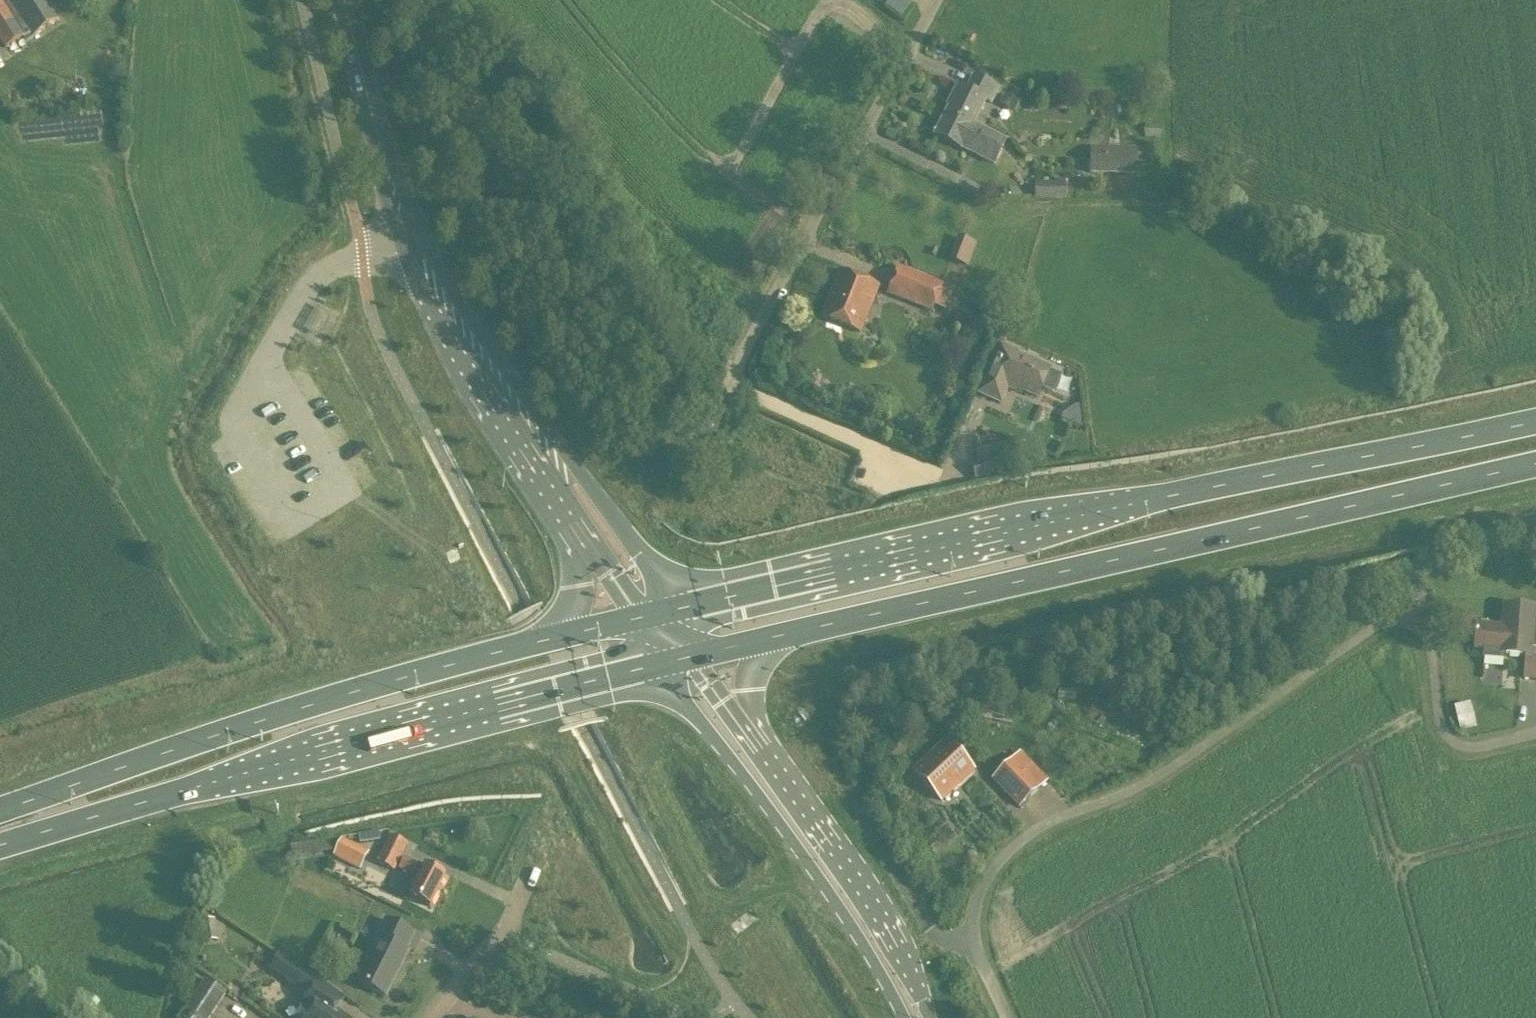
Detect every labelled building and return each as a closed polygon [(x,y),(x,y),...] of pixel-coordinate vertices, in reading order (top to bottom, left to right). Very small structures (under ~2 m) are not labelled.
[(47,0),(0,0),(0,43),(4,50),(30,34),(32,37),(60,20),(47,0)] [(990,105),(998,89),(973,76),(966,90),(958,85),(949,102),(951,103),(938,129),(939,129),(936,136),(962,149),(962,150),(994,166),(1006,141),(974,125),(985,102),(990,105)] [(1014,111),(1020,101),(1007,93),(1001,103),(1014,111)] [(1134,151),(1134,149),(1090,149),(1089,175),(1134,176),(1134,163),(1145,163),(1145,151),(1134,151)] [(1034,200),(1065,201),(1065,184),(1064,184),(1064,180),(1055,180),(1055,184),(1034,184),(1034,200)] [(957,238),(949,261),(968,268),(976,245),(957,238)] [(886,295),(932,313),(934,307),(947,312),(953,295),(940,290),(943,285),(897,267),(886,295)] [(878,288),(838,273),(821,317),(860,333),(878,288)] [(322,337),(334,313),(321,306),(308,330),(322,337)] [(1001,406),(1009,388),(1020,393),(1021,391),(1036,397),(1040,388),(1054,394),(1061,376),(1014,356),(1015,353),(997,346),(976,395),(1001,406)] [(982,476),(1014,467),(1008,442),(975,452),(982,476)] [(1526,609),(1503,608),(1502,629),(1476,627),(1475,649),(1483,650),(1482,659),(1504,661),(1504,655),(1524,656),(1522,682),(1535,683),(1535,623),(1535,610),(1526,609)] [(1450,706),(1456,730),(1472,726),(1467,702),(1450,706)] [(941,802),(973,772),(946,743),(914,773),(941,802)] [(1019,754),(991,780),(1020,809),(1047,783),(1032,767),(1019,754)] [(389,836),(380,854),(374,850),(370,859),(376,863),(394,872),(408,845),(389,836)] [(340,841),(332,857),(360,871),(368,855),(340,841)] [(443,880),(422,870),(403,860),(397,870),(411,877),(409,882),(415,885),(408,899),(429,910),(443,880)] [(405,952),(413,936),(385,922),(375,941),(379,943),(358,985),(384,998),(407,953),(405,952)] [(318,1001),(327,987),(279,955),(269,970),(303,994),(301,996),(304,998),(299,1006),(310,1014),(307,1017),(343,1017),(318,1001)] [(226,994),(205,980),(179,1017),(210,1017),(226,994)] [(70,1015),(67,1017),(99,1017),(106,1009),(100,1004),(85,993),(68,1014),(70,1015)]
